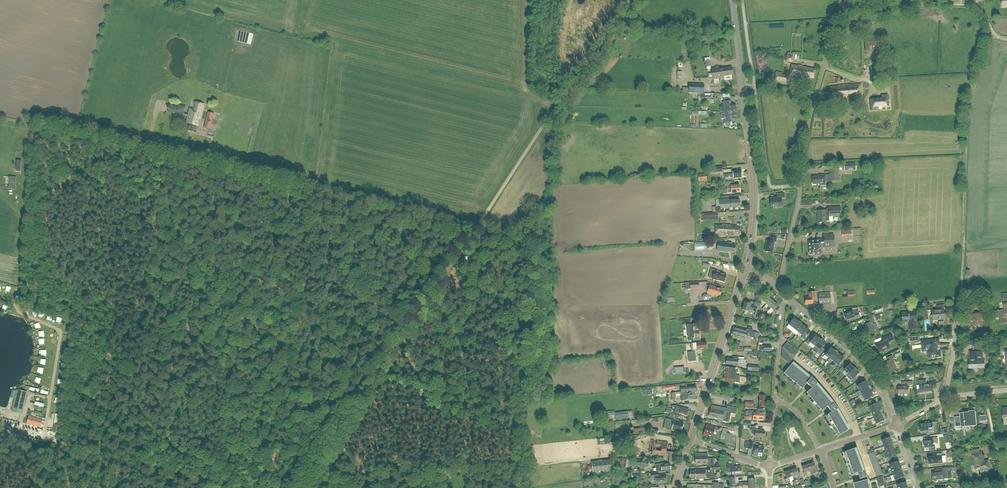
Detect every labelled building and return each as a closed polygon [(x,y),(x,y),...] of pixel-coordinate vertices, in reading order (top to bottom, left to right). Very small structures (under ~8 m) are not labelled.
[(784,61),(785,61),(785,62),(792,63),(793,56),(792,56),(793,53),(787,52),(787,55),(786,55),(786,56),(785,55),(784,61)] [(814,78),(815,69),(803,67),(803,66),(798,65),(798,66),(791,65),(790,74),(794,75),(794,76),(808,78),(808,77),(814,78)] [(732,67),(723,68),(723,67),(712,68),(713,79),(724,78),(724,76),(733,75),(732,67)] [(775,73),(774,80),(787,82),(788,75),(775,73)] [(689,84),(689,92),(704,93),(704,84),(689,84)] [(830,87),(831,99),(847,98),(847,96),(850,96),(850,97),(862,96),(861,84),(838,85),(838,86),(830,87)] [(882,99),(870,99),(871,107),(889,106),(888,100),(882,100),(882,99)] [(723,111),(736,110),(736,105),(731,106),(731,101),(723,101),(723,102),(722,102),(723,106),(720,106),(720,111),(723,111)] [(198,126),(204,104),(195,102),(193,109),(190,108),(186,122),(189,124),(188,130),(195,132),(197,126),(198,126)] [(186,108),(176,106),(174,116),(184,118),(186,108)] [(736,110),(723,111),(724,113),(721,114),(722,119),(724,119),(725,122),(730,122),(730,117),(737,116),(736,110)] [(210,128),(214,113),(208,111),(204,126),(210,128)] [(852,170),(856,170),(856,163),(843,163),(844,171),(849,170),(849,169),(852,169),(852,170)] [(818,176),(812,177),(813,185),(820,184),(820,186),(825,185),(825,181),(831,181),(839,181),(838,169),(830,170),(830,175),(825,176),(825,174),(817,175),(818,176)] [(742,177),(741,170),(733,171),(733,174),(728,175),(728,178),(742,177)] [(8,186),(8,189),(15,189),(16,177),(9,176),(8,179),(10,179),(9,186),(8,186)] [(740,185),(731,185),(731,181),(724,182),(725,185),(727,185),(727,193),(731,193),(740,193),(740,185)] [(771,206),(778,205),(778,206),(782,206),(781,200),(784,199),(784,193),(777,194),(777,197),(770,198),(771,206)] [(721,211),(720,208),(740,206),(740,200),(736,200),(731,200),(731,199),(720,200),(720,203),(719,203),(719,200),(716,200),(716,206),(715,207),(712,207),(713,212),(715,212),(715,211),(721,211)] [(826,221),(829,221),(829,216),(841,215),(840,207),(828,208),(829,211),(825,211),(825,210),(817,211),(818,222),(826,222),(826,221)] [(731,225),(722,224),(722,225),(715,225),(715,235),(717,235),(734,236),(734,234),(740,235),(741,227),(731,226),(731,225)] [(809,241),(809,255),(815,254),(815,255),(820,255),(820,254),(822,254),(821,247),(824,247),(834,247),(833,235),(823,235),(824,240),(820,241),(820,240),(816,240),(816,241),(809,241)] [(776,242),(777,238),(770,236),(770,241),(767,240),(765,251),(772,252),(774,241),(776,242)] [(695,251),(704,250),(704,249),(707,249),(706,242),(694,243),(695,251)] [(727,244),(723,243),(718,243),(717,250),(722,251),(728,252),(728,251),(734,252),(735,245),(731,244),(732,242),(728,242),(727,244)] [(711,269),(710,274),(714,275),(713,279),(714,279),(718,281),(718,280),(724,281),(725,281),(726,278),(725,278),(726,275),(721,274),(722,273),(718,272),(718,271),(711,269)] [(722,289),(714,287),(715,286),(710,285),(709,286),(706,285),(704,290),(708,291),(707,293),(717,295),(716,296),(719,297),(719,296),(720,296),(722,289)] [(813,303),(816,302),(815,292),(809,292),(809,297),(805,298),(805,304),(813,303)] [(831,304),(830,292),(818,293),(819,305),(831,304)] [(764,311),(773,301),(768,297),(764,302),(766,304),(764,307),(764,306),(762,309),(764,311)] [(766,313),(771,308),(773,310),(777,305),(773,301),(764,311),(766,313)] [(751,305),(751,304),(745,302),(743,310),(749,312),(750,310),(756,312),(757,307),(751,305)] [(1003,310),(994,311),(995,317),(1000,316),(1001,324),(1006,323),(1006,315),(1006,310),(1006,303),(1003,303),(1003,310)] [(846,320),(854,318),(859,316),(858,312),(858,308),(852,308),(852,311),(844,314),(846,320)] [(933,321),(939,320),(939,325),(944,325),(944,320),(945,320),(944,308),(932,310),(933,321)] [(916,321),(917,321),(915,310),(911,311),(911,312),(909,312),(901,312),(902,317),(901,317),(902,322),(910,321),(911,325),(909,325),(910,329),(917,328),(916,321)] [(982,325),(981,319),(984,318),(983,313),(973,314),(974,325),(982,325)] [(878,332),(873,321),(874,320),(873,317),(867,320),(868,323),(865,324),(870,335),(878,332)] [(793,328),(799,322),(794,318),(790,322),(788,320),(786,322),(789,324),(788,324),(793,328)] [(799,321),(799,322),(793,328),(798,332),(804,325),(801,323),(799,321)] [(692,344),(691,344),(692,349),(693,349),(693,350),(707,349),(706,342),(700,343),(699,323),(687,324),(688,341),(693,341),(693,340),(693,343),(692,344)] [(804,325),(798,332),(803,336),(801,338),(804,340),(806,338),(803,336),(808,329),(804,325)] [(748,327),(748,330),(739,328),(739,329),(734,327),(731,336),(739,338),(738,339),(746,341),(746,343),(750,344),(752,337),(751,336),(752,331),(753,328),(748,327)] [(891,333),(881,338),(883,341),(875,344),(879,352),(886,349),(887,350),(890,348),(887,342),(894,339),(891,333)] [(808,344),(810,342),(815,346),(820,339),(816,335),(812,339),(810,337),(806,342),(808,344)] [(822,347),(825,343),(823,341),(821,339),(820,339),(815,346),(819,350),(818,352),(820,354),(824,349),(822,347)] [(940,353),(938,353),(937,345),(940,345),(939,339),(922,341),(923,351),(928,351),(929,358),(941,357),(940,353)] [(799,351),(787,342),(782,348),(781,358),(789,364),(799,351)] [(970,364),(970,365),(970,368),(983,368),(983,358),(981,358),(981,352),(985,352),(985,346),(974,346),(974,352),(971,352),(971,359),(972,359),(972,361),(970,361),(970,364)] [(831,347),(825,355),(829,358),(835,351),(831,347)] [(835,351),(829,358),(833,362),(839,354),(837,352),(838,352),(835,350),(835,351)] [(839,354),(833,362),(838,365),(844,358),(839,354)] [(890,373),(897,370),(892,359),(894,358),(892,355),(886,358),(888,361),(885,362),(890,373)] [(739,356),(739,359),(738,359),(738,357),(734,357),(734,359),(727,359),(726,364),(733,365),(733,366),(738,366),(738,364),(746,364),(746,360),(742,359),(742,357),(739,356)] [(784,373),(802,389),(807,383),(810,379),(792,363),(784,373)] [(846,376),(855,368),(852,366),(850,364),(846,368),(844,366),(839,370),(842,372),(844,370),(848,374),(846,376)] [(725,368),(724,369),(724,371),(725,372),(724,377),(723,378),(723,380),(724,381),(739,383),(740,376),(736,376),(736,369),(735,368),(725,368)] [(857,371),(855,368),(846,376),(850,381),(852,383),(857,379),(855,377),(859,373),(857,371)] [(811,377),(810,379),(807,383),(812,388),(816,385),(818,383),(811,377)] [(927,384),(927,380),(920,381),(920,384),(920,389),(919,389),(920,393),(924,393),(924,392),(933,391),(933,388),(937,388),(937,382),(932,382),(932,383),(927,384)] [(865,381),(856,386),(859,391),(868,386),(865,381)] [(909,394),(909,385),(913,385),(913,382),(903,382),(903,387),(899,386),(899,394),(903,395),(903,394),(909,394)] [(694,386),(687,387),(686,384),(680,384),(681,392),(680,392),(671,393),(672,400),(676,400),(675,396),(681,396),(681,401),(685,400),(692,399),(692,392),(695,391),(696,388),(694,386)] [(831,403),(816,385),(812,388),(806,393),(811,399),(817,405),(822,411),(827,406),(831,403)] [(868,386),(859,391),(862,395),(870,391),(869,389),(869,388),(868,386)] [(26,404),(27,399),(26,398),(27,393),(17,390),(12,411),(22,413),(24,403),(26,404)] [(870,391),(862,395),(864,400),(873,396),(870,391)] [(751,401),(758,399),(757,392),(750,393),(751,401)] [(833,401),(831,403),(827,406),(831,412),(836,410),(838,409),(833,401)] [(868,407),(871,412),(879,409),(876,403),(869,407),(867,404),(865,405),(866,408),(868,407)] [(674,410),(672,414),(676,415),(675,416),(675,418),(678,418),(680,419),(681,418),(681,417),(683,417),(683,416),(683,415),(685,416),(687,417),(688,413),(689,410),(685,409),(681,408),(681,407),(678,406),(675,405),(674,410)] [(712,409),(711,409),(709,416),(717,418),(723,419),(723,421),(729,422),(731,413),(736,414),(737,408),(728,406),(728,409),(712,406),(712,409)] [(871,412),(873,418),(881,415),(882,414),(880,412),(879,409),(871,412)] [(757,422),(757,420),(759,420),(759,415),(757,414),(757,411),(753,411),(748,410),(748,411),(745,411),(744,415),(748,416),(751,417),(752,415),(753,415),(753,420),(753,422),(754,422),(756,422),(757,422)] [(840,416),(836,410),(831,412),(825,416),(829,423),(833,430),(837,436),(848,430),(844,423),(840,416)] [(615,413),(616,419),(629,418),(628,411),(615,413)] [(962,427),(976,425),(975,411),(969,411),(970,412),(960,413),(961,418),(955,418),(956,426),(962,426),(962,427)] [(884,420),(881,415),(873,418),(876,424),(884,420)] [(29,416),(27,424),(31,426),(32,425),(34,425),(34,426),(41,427),(43,420),(29,416)] [(666,419),(664,427),(681,432),(683,423),(666,419)] [(707,424),(705,429),(704,428),(704,431),(705,431),(703,435),(707,437),(708,435),(712,436),(715,430),(717,430),(718,428),(707,424)] [(933,424),(920,425),(921,432),(928,431),(928,434),(934,433),(933,424)] [(750,426),(750,430),(753,430),(753,434),(755,434),(755,437),(760,437),(764,437),(765,431),(761,431),(761,430),(755,430),(756,427),(750,426)] [(634,441),(637,441),(637,438),(639,438),(639,436),(637,436),(637,435),(633,435),(609,438),(610,444),(634,441)] [(884,446),(892,443),(890,437),(882,440),(884,446)] [(931,440),(925,441),(925,448),(934,447),(934,443),(938,442),(938,437),(931,438),(931,440)] [(649,454),(664,456),(663,460),(668,461),(673,462),(673,456),(674,457),(675,452),(666,451),(667,442),(657,441),(656,442),(653,441),(653,440),(651,440),(649,454)] [(750,442),(749,448),(752,449),(752,447),(754,447),(754,452),(753,456),(758,456),(758,452),(763,453),(764,446),(759,446),(759,445),(755,444),(755,443),(750,442)] [(884,446),(886,452),(895,449),(892,443),(884,446)] [(857,444),(855,444),(862,467),(865,466),(857,444)] [(861,463),(858,456),(855,448),(844,453),(846,460),(849,468),(852,475),(858,473),(863,471),(861,463)] [(970,451),(971,455),(973,454),(975,460),(973,460),(975,469),(980,468),(981,471),(988,469),(991,469),(989,460),(985,461),(984,462),(982,452),(981,452),(980,448),(970,451)] [(889,458),(897,455),(895,449),(886,452),(888,457),(886,458),(887,462),(890,461),(889,458)] [(929,464),(943,463),(942,453),(935,454),(935,456),(929,457),(929,464)] [(714,461),(714,458),(711,459),(707,459),(707,454),(695,454),(696,464),(708,464),(708,465),(714,465),(714,461)] [(892,470),(901,466),(899,461),(889,464),(892,470)] [(593,463),(594,472),(611,471),(611,462),(593,463)] [(665,463),(661,464),(655,464),(656,467),(656,472),(662,471),(662,470),(670,469),(670,464),(666,464),(665,463)] [(817,468),(816,468),(814,463),(808,464),(810,471),(811,474),(818,472),(817,468)] [(734,467),(734,464),(727,465),(727,472),(731,472),(732,474),(742,473),(741,466),(734,467)] [(892,470),(894,475),(903,471),(901,466),(892,470)] [(937,481),(937,480),(943,479),(944,479),(949,479),(949,478),(952,478),(952,471),(953,471),(953,467),(947,468),(947,469),(941,469),(941,473),(933,473),(934,480),(934,481),(935,482),(937,482),(937,481)] [(790,470),(792,476),(796,475),(798,478),(800,477),(799,474),(798,474),(796,468),(790,470)] [(695,470),(695,471),(690,471),(690,477),(695,477),(695,479),(706,479),(706,478),(711,478),(710,470),(706,470),(695,470)] [(790,482),(788,478),(792,476),(790,470),(784,472),(786,478),(784,479),(785,483),(790,482)] [(865,470),(863,471),(858,473),(861,479),(868,476),(865,470)] [(905,476),(903,471),(894,475),(896,480),(905,476)] [(655,483),(666,482),(666,474),(658,475),(658,472),(651,473),(651,478),(655,478),(655,483)] [(880,487),(885,485),(882,476),(876,478),(880,487)] [(854,483),(856,487),(870,487),(868,480),(854,483)]
